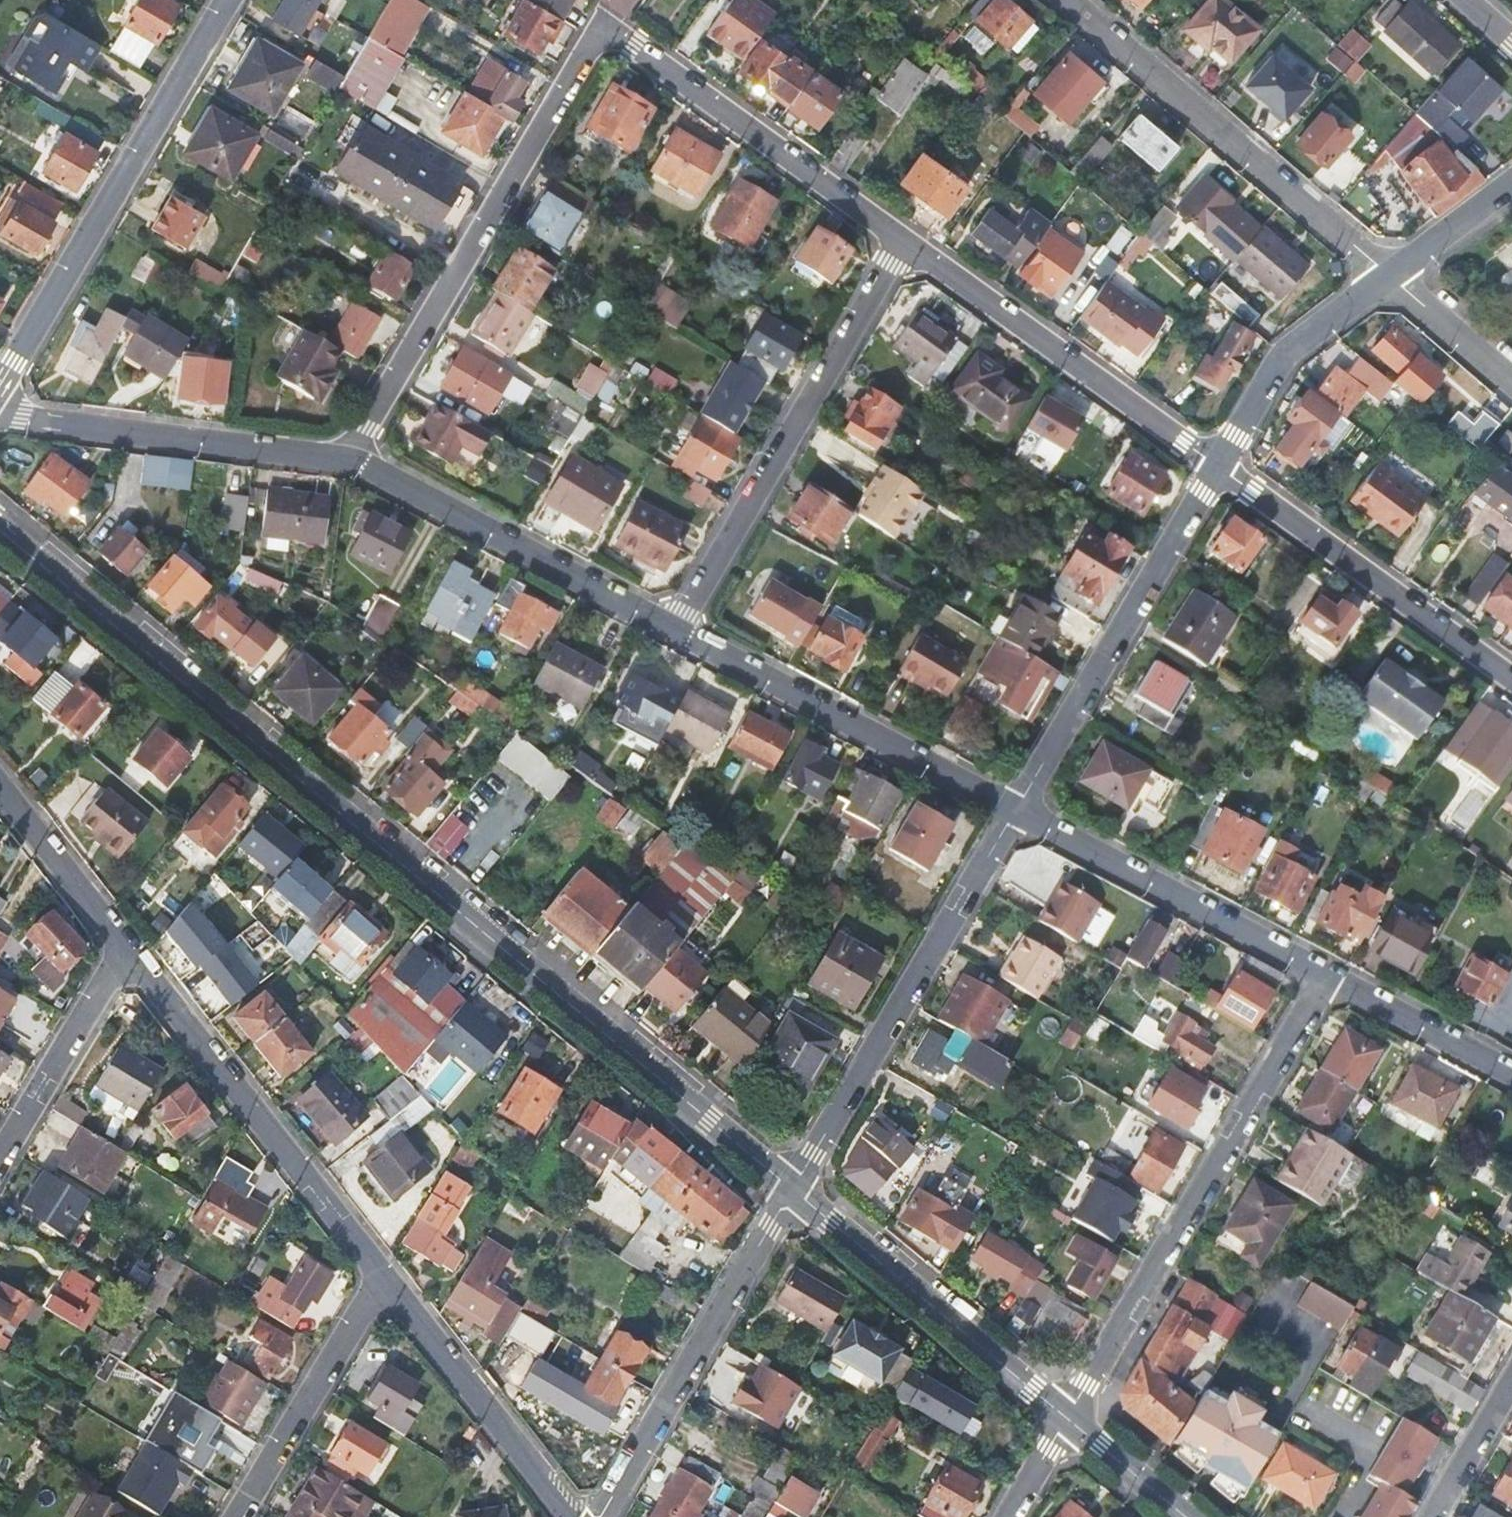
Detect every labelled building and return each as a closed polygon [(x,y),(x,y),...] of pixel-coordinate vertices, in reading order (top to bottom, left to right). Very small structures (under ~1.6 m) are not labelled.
[(110,51),(140,69),(169,22),(174,25),(183,10),(167,0),(140,0),(110,51)] [(272,19),(305,39),(316,22),(320,24),(327,12),(323,10),(329,0),(284,0),(272,19)] [(325,64),(345,76),(358,55),(368,38),(387,4),(380,0),(377,0),(355,36),(345,30),(325,64)] [(368,38),(401,57),(430,7),(419,0),(390,0),(387,4),(368,38)] [(507,33),(539,51),(547,37),(553,40),(565,20),(563,19),(530,0),(526,0),(507,33)] [(563,19),(574,0),(530,0),(563,19)] [(744,60),(758,40),(767,27),(775,15),(753,0),(726,0),(729,3),(708,34),(744,60)] [(977,19),(1007,45),(1030,19),(1008,0),(993,0),(977,19)] [(1183,32),(1204,49),(1208,45),(1230,64),(1257,31),(1220,0),(1211,0),(1183,32)] [(1396,2),(1378,23),(1434,73),(1458,45),(1411,4),(1405,10),(1396,2)] [(84,72),(100,45),(50,16),(48,15),(45,13),(40,22),(34,19),(24,37),(30,40),(12,70),(55,95),(68,73),(66,72),(71,64),(84,72)] [(976,23),(965,35),(985,51),(995,39),(976,23)] [(767,27),(758,40),(765,46),(775,32),(767,27)] [(1369,47),(1351,31),(1337,47),(1355,63),(1369,47)] [(358,55),(392,75),(403,58),(401,57),(368,38),(358,55)] [(260,42),(231,89),(274,114),(302,67),(260,42)] [(765,46),(744,77),(788,108),(812,74),(791,59),(789,62),(765,46)] [(1069,54),(1036,95),(1068,123),(1102,83),(1069,54)] [(358,55),(345,76),(339,87),(374,107),(392,75),(358,55)] [(1248,87),(1262,100),(1266,100),(1275,108),(1273,110),(1271,112),(1283,123),(1311,90),(1274,58),(1248,87)] [(903,60),(879,93),(899,107),(922,74),(903,60)] [(1473,60),(1443,94),(1473,121),(1485,108),(1489,111),(1507,90),(1473,60)] [(320,61),(311,77),(336,92),(339,87),(345,76),(325,64),(320,61)] [(968,85),(985,100),(995,87),(966,62),(956,75),(967,84),(968,85)] [(522,82),(489,63),(470,96),(485,105),(503,116),(512,121),(522,102),(515,98),(522,84),(522,82)] [(1355,63),(1343,77),(1354,87),(1366,73),(1355,63)] [(944,78),(960,93),(967,84),(956,75),(951,70),(944,78)] [(812,74),(788,108),(817,128),(841,94),(812,74)] [(613,87),(589,129),(630,154),(654,111),(613,87)] [(465,94),(443,131),(481,153),(503,116),(485,105),(470,96),(465,94)] [(1266,100),(1262,100),(1273,110),(1275,108),(1266,100)] [(1013,101),(1004,111),(1031,134),(1040,123),(1013,101)] [(212,109),(187,151),(230,177),(256,134),(212,109)] [(1323,114),(1297,143),(1325,168),(1350,139),(1323,114)] [(1428,127),(1449,146),(1461,133),(1439,114),(1428,127)] [(1139,115),(1119,139),(1156,171),(1178,147),(1139,115)] [(1435,143),(1464,178),(1475,169),(1449,146),(1428,127),(1416,117),(1408,126),(1435,143)] [(57,151),(45,172),(74,189),(105,139),(82,125),(73,141),(66,136),(57,151)] [(367,125),(341,169),(437,225),(463,181),(367,125)] [(1408,126),(1372,168),(1377,172),(1391,159),(1435,219),(1440,215),(1485,182),(1475,169),(1464,178),(1435,143),(1408,126)] [(674,131),(652,170),(697,197),(719,158),(674,131)] [(61,133),(53,148),(57,151),(66,136),(61,133)] [(851,133),(830,163),(842,172),(863,141),(851,133)] [(1100,136),(1079,160),(1092,171),(1113,147),(1100,136)] [(1010,150),(999,166),(1006,171),(1018,156),(1010,150)] [(921,156),(901,187),(946,218),(967,188),(921,156)] [(1203,174),(1176,206),(1231,254),(1257,224),(1231,201),(1232,199),(1203,174)] [(560,180),(553,193),(548,190),(539,206),(533,203),(529,210),(535,213),(525,229),(563,252),(594,200),(560,180)] [(19,201),(1,231),(35,252),(63,203),(30,183),(19,201)] [(739,186),(713,230),(750,252),(775,207),(739,186)] [(172,197),(154,228),(187,249),(206,217),(172,197)] [(0,219),(0,231),(1,231),(19,201),(13,198),(0,219)] [(1165,200),(1138,231),(1140,233),(1158,248),(1166,238),(1157,231),(1175,209),(1165,200)] [(972,235),(1019,268),(1036,243),(1049,225),(1028,210),(1015,228),(990,211),(972,235)] [(1041,246),(1020,276),(1036,286),(1052,298),(1087,248),(1051,222),(1049,225),(1036,243),(1041,246)] [(1257,224),(1231,254),(1235,258),(1261,227),(1257,224)] [(1235,258),(1282,299),(1309,267),(1262,226),(1261,227),(1235,258)] [(816,232),(797,264),(833,284),(851,252),(816,232)] [(520,251),(497,291),(500,293),(532,312),(556,271),(520,251)] [(389,255),(370,286),(374,288),(380,292),(395,301),(413,269),(389,255)] [(227,278),(195,260),(188,272),(220,290),(223,284),(227,278)] [(158,261),(147,282),(155,286),(166,265),(158,261)] [(1105,281),(1080,317),(1122,347),(1123,344),(1139,354),(1165,317),(1148,305),(1145,309),(1105,281)] [(1212,295),(1237,316),(1249,327),(1250,328),(1260,315),(1223,282),(1212,295)] [(648,306),(645,312),(676,329),(678,330),(692,306),(660,287),(648,306)] [(371,293),(377,296),(380,292),(374,288),(371,293)] [(500,293),(474,337),(511,358),(536,314),(532,312),(500,293)] [(354,303),(331,345),(335,348),(344,353),(346,351),(359,358),(381,319),(354,303)] [(83,331),(64,367),(94,383),(124,325),(127,319),(109,310),(95,337),(83,331)] [(138,333),(127,353),(168,377),(190,340),(148,315),(145,320),(131,312),(127,319),(124,325),(138,333)] [(917,315),(893,349),(932,378),(957,343),(917,315)] [(1249,327),(1237,316),(1233,323),(1247,331),(1249,327)] [(765,317),(737,365),(766,382),(770,385),(779,370),(784,372),(803,340),(765,317)] [(1247,331),(1233,323),(1213,359),(1206,355),(1193,381),(1217,394),(1231,370),(1234,372),(1242,356),(1241,355),(1252,334),(1247,331)] [(297,326),(270,376),(313,400),(324,381),(318,377),(335,348),(331,345),(297,326)] [(1405,374),(1399,382),(1416,396),(1423,402),(1446,375),(1424,356),(1426,353),(1397,328),(1378,351),(1405,374)] [(514,375),(492,362),(490,366),(464,350),(443,387),(490,415),(514,375)] [(1396,381),(1359,350),(1344,370),(1338,366),(1314,398),(1306,393),(1286,419),(1294,424),(1275,448),(1301,467),(1345,409),(1350,413),(1368,390),(1381,401),(1396,381)] [(979,358),(952,395),(1006,434),(1029,401),(997,379),(1001,374),(979,358)] [(186,360),(182,398),(225,404),(229,366),(186,360)] [(724,428),(735,435),(748,413),(747,413),(752,403),(753,404),(766,382),(737,365),(734,363),(703,416),(704,417),(724,428)] [(655,369),(647,383),(670,396),(678,383),(655,369)] [(546,394),(572,410),(579,399),(553,383),(546,394)] [(874,391),(848,434),(878,451),(904,409),(874,391)] [(1085,423),(1047,401),(1029,431),(1067,454),(1085,423)] [(440,406),(491,436),(493,433),(441,403),(440,406)] [(440,406),(419,445),(455,465),(463,448),(480,457),(491,436),(440,406)] [(575,411),(566,427),(574,432),(584,416),(575,411)] [(1484,415),(1465,436),(1481,449),(1497,430),(1499,428),(1500,427),(1484,415)] [(698,468),(697,469),(717,481),(740,442),(722,431),(724,428),(704,417),(680,457),(698,468)] [(1511,475),(1511,442),(1497,430),(1481,449),(1494,460),(1511,475)] [(142,482),(192,489),(196,459),(147,452),(142,482)] [(573,459),(548,503),(596,532),(621,488),(573,459)] [(1479,482),(1500,497),(1495,505),(1511,516),(1511,475),(1494,460),(1479,482)] [(54,461),(27,494),(41,506),(43,503),(64,520),(89,488),(54,461)] [(1128,462),(1105,499),(1141,520),(1163,482),(1128,462)] [(1380,464),(1352,502),(1398,538),(1427,500),(1380,464)] [(988,473),(975,465),(967,478),(980,486),(988,473)] [(929,490),(887,466),(877,485),(882,488),(874,502),(866,517),(902,537),(929,490)] [(683,490),(705,503),(712,492),(690,479),(683,490)] [(882,488),(877,485),(869,499),(874,502),(882,488)] [(814,487),(794,520),(835,546),(856,512),(839,501),(814,487)] [(267,491),(261,537),(324,546),(330,499),(267,491)] [(225,493),(220,527),(242,531),(247,496),(225,493)] [(642,507),(620,549),(637,558),(636,560),(654,570),(655,568),(666,574),(689,532),(642,507)] [(365,536),(355,554),(376,565),(391,573),(411,536),(368,513),(358,533),(365,536)] [(1233,522),(1210,555),(1239,576),(1263,543),(1233,522)] [(1092,528),(1086,537),(1095,543),(1100,534),(1092,528)] [(119,529),(99,553),(126,576),(146,551),(119,529)] [(973,531),(966,543),(978,549),(984,538),(973,531)] [(1086,537),(1051,597),(1089,620),(1130,551),(1100,534),(1095,543),(1086,537)] [(963,545),(957,557),(970,565),(976,553),(963,545)] [(239,554),(238,564),(247,568),(249,555),(239,554)] [(352,559),(373,570),(376,565),(355,554),(352,559)] [(1495,555),(1467,597),(1481,607),(1510,565),(1495,555)] [(173,556),(145,590),(171,611),(184,596),(188,600),(193,594),(196,597),(207,584),(173,556)] [(453,559),(426,609),(440,616),(438,621),(453,630),(450,635),(469,645),(495,596),(466,580),(472,570),(453,559)] [(238,564),(224,581),(234,589),(250,569),(247,568),(238,564)] [(1291,626),(1320,586),(1306,575),(1277,616),(1291,626)] [(1511,627),(1511,626),(1511,581),(1507,577),(1485,608),(1511,627)] [(272,587),(282,591),(285,585),(275,580),(272,587)] [(509,580),(494,608),(508,616),(496,639),(525,654),(537,632),(545,636),(555,617),(519,596),(524,587),(509,580)] [(769,585),(751,620),(787,638),(805,604),(769,585)] [(1316,600),(1299,623),(1331,646),(1354,615),(1343,607),(1337,616),(1333,613),(1336,608),(1333,606),(1336,602),(1322,592),(1316,600)] [(1196,593),(1165,641),(1207,668),(1239,620),(1196,593)] [(379,596),(363,627),(380,640),(398,607),(379,596)] [(1026,598),(1001,640),(1037,661),(1061,619),(1026,598)] [(219,599),(195,628),(211,640),(214,636),(254,667),(276,641),(256,625),(254,627),(235,612),(238,607),(233,603),(229,608),(219,599)] [(0,613),(0,643),(8,650),(0,660),(0,663),(25,684),(35,671),(32,669),(54,642),(7,604),(0,613)] [(828,621),(811,653),(824,660),(823,664),(844,675),(863,641),(861,640),(866,630),(865,625),(839,610),(831,623),(828,621)] [(1000,639),(979,675),(1007,692),(1005,693),(1015,699),(1008,710),(1028,722),(1056,672),(1037,661),(1001,640),(1000,639)] [(922,641),(903,672),(949,699),(967,668),(922,641)] [(554,645),(534,682),(581,709),(602,672),(554,645)] [(386,659),(396,666),(404,656),(395,649),(386,659)] [(304,658),(275,691),(313,724),(342,690),(304,658)] [(1356,697),(1414,739),(1441,702),(1382,660),(1356,697)] [(1155,663),(1135,696),(1152,705),(1144,718),(1173,737),(1181,723),(1168,715),(1187,682),(1155,663)] [(31,701),(77,739),(103,709),(74,685),(70,691),(52,676),(31,701)] [(629,677),(615,706),(626,712),(622,719),(648,733),(652,726),(663,732),(664,730),(678,705),(664,698),(665,696),(629,677)] [(457,692),(471,702),(480,708),(489,696),(466,680),(457,692)] [(457,692),(448,704),(461,713),(471,702),(457,692)] [(1005,693),(998,705),(1008,710),(1015,699),(1005,693)] [(678,705),(664,730),(709,755),(728,719),(683,694),(678,705)] [(363,702),(379,715),(384,710),(368,697),(363,702)] [(986,711),(966,699),(947,730),(968,742),(986,711)] [(363,702),(331,740),(363,766),(375,751),(381,756),(391,745),(385,740),(395,728),(379,715),(363,702)] [(1461,757),(1500,787),(1511,772),(1511,727),(1477,702),(1457,728),(1473,741),(1461,757)] [(746,713),(727,748),(774,772),(792,738),(746,713)] [(157,729),(131,760),(164,788),(193,754),(176,739),(173,742),(157,729)] [(408,757),(382,787),(415,815),(441,784),(427,771),(444,751),(424,733),(405,755),(408,757)] [(505,748),(558,793),(569,780),(516,735),(505,748)] [(803,744),(783,781),(817,800),(834,767),(817,757),(819,752),(803,744)] [(1100,747),(1079,787),(1127,812),(1133,801),(1150,810),(1166,782),(1100,747)] [(852,768),(817,833),(829,839),(842,817),(850,821),(845,830),(859,838),(878,834),(899,793),(852,768)] [(219,789),(181,836),(212,861),(242,826),(236,822),(246,811),(219,789)] [(1376,791),(1374,790),(1368,800),(1382,808),(1387,798),(1376,791)] [(105,794),(81,823),(103,842),(100,846),(118,860),(145,827),(105,794)] [(917,805),(893,847),(926,866),(950,823),(917,805)] [(1223,813),(1202,855),(1239,874),(1260,833),(1223,813)] [(294,860),(303,849),(262,815),(237,846),(278,880),(285,871),(294,860)] [(661,836),(641,860),(658,874),(678,851),(661,836)] [(1280,844),(1259,886),(1299,908),(1322,866),(1280,844)] [(269,891),(305,922),(331,892),(294,860),(285,871),(278,880),(272,886),(269,891)] [(542,916),(582,949),(620,904),(580,871),(542,916)] [(1334,899),(1339,890),(1324,882),(1319,891),(1334,899)] [(726,892),(742,906),(751,895),(734,883),(726,892)] [(1049,898),(1036,921),(1076,945),(1099,905),(1066,886),(1056,902),(1049,898)] [(1304,918),(1347,942),(1348,940),(1358,946),(1381,903),(1366,894),(1363,899),(1357,896),(1356,899),(1339,890),(1334,899),(1319,891),(1304,918)] [(1363,899),(1366,894),(1360,891),(1357,896),(1363,899)] [(302,926),(305,928),(288,949),(298,957),(315,936),(357,970),(384,936),(331,892),(305,922),(302,926)] [(214,897),(199,915),(226,936),(241,918),(214,897)] [(582,949),(592,957),(595,953),(630,912),(620,904),(582,949)] [(630,912),(595,953),(643,992),(646,988),(677,952),(684,943),(636,904),(630,912)] [(1393,907),(1370,953),(1414,976),(1438,931),(1393,907)] [(1174,918),(1158,910),(1151,921),(1167,930),(1174,918)] [(84,951),(51,915),(28,937),(48,958),(34,971),(52,991),(62,982),(62,971),(84,951)] [(1149,925),(1128,960),(1138,966),(1144,970),(1166,934),(1149,925)] [(838,936),(810,985),(854,1010),(882,962),(838,936)] [(999,978),(1038,1001),(1061,960),(1025,939),(1009,965),(1007,964),(999,978)] [(347,1013),(404,1075),(423,1052),(434,1038),(440,1032),(388,989),(396,980),(427,1005),(439,990),(449,978),(406,942),(347,1013)] [(1455,948),(1436,982),(1467,999),(1468,997),(1490,1008),(1507,976),(1455,948)] [(677,952),(646,988),(675,1013),(706,977),(677,952)] [(1183,963),(1169,954),(1155,976),(1170,985),(1183,963)] [(1248,958),(1216,1013),(1218,1014),(1249,1032),(1283,976),(1248,958)] [(1122,971),(1096,1014),(1109,1022),(1120,1004),(1116,1002),(1138,966),(1128,960),(1122,971)] [(449,978),(439,990),(447,996),(460,980),(453,975),(449,978)] [(964,979),(938,1023),(957,1034),(981,1047),(1006,1003),(964,979)] [(1178,990),(1194,1000),(1205,1006),(1211,996),(1185,981),(1178,990)] [(693,1026),(744,1069),(769,1027),(724,989),(693,1026)] [(16,1001),(0,992),(0,1027),(16,1001)] [(231,1019),(253,1046),(283,1022),(262,995),(231,1019)] [(1189,1008),(1213,1022),(1218,1014),(1216,1013),(1205,1006),(1194,1000),(1189,1008)] [(440,1032),(434,1038),(423,1052),(440,1066),(452,1052),(476,1073),(504,1039),(486,1024),(484,1027),(460,1007),(440,1032)] [(1151,1047),(1196,1074),(1201,1066),(1203,1067),(1214,1049),(1195,1038),(1201,1029),(1178,1016),(1162,1042),(1156,1038),(1151,1047)] [(789,1019),(757,1071),(800,1097),(831,1044),(789,1019)] [(283,1022),(253,1046),(278,1078),(309,1054),(283,1022)] [(1345,1032),(1321,1072),(1356,1093),(1380,1052),(1345,1032)] [(932,1033),(910,1071),(929,1082),(937,1069),(948,1075),(955,1063),(999,1089),(1013,1066),(981,1047),(957,1034),(951,1044),(932,1033)] [(119,1045),(94,1087),(89,1096),(91,1102),(108,1112),(114,1110),(119,1101),(138,1113),(163,1071),(119,1045)] [(1413,1069),(1393,1108),(1437,1131),(1457,1092),(1413,1069)] [(336,1072),(301,1099),(337,1146),(373,1117),(336,1072)] [(1321,1072),(1297,1113),(1331,1134),(1356,1093),(1321,1072)] [(523,1073),(500,1111),(530,1129),(554,1090),(523,1073)] [(403,1078),(374,1102),(389,1121),(420,1096),(403,1078)] [(1187,1081),(1164,1118),(1186,1130),(1196,1114),(1191,1110),(1203,1090),(1187,1081)] [(217,1127),(184,1088),(153,1113),(175,1140),(182,1135),(192,1148),(217,1127)] [(375,1132),(385,1145),(365,1162),(394,1199),(430,1170),(402,1134),(433,1110),(420,1096),(389,1121),(375,1132)] [(59,1099),(52,1110),(79,1127),(80,1127),(86,1117),(83,1114),(59,1099)] [(588,1106),(564,1148),(603,1171),(628,1129),(588,1106)] [(869,1127),(844,1170),(846,1176),(870,1197),(925,1132),(919,1127),(915,1132),(887,1108),(869,1127)] [(628,1129),(603,1171),(643,1202),(679,1156),(634,1119),(628,1129)] [(132,1124),(116,1149),(125,1155),(140,1129),(132,1124)] [(58,1168),(102,1193),(125,1155),(116,1149),(81,1128),(58,1168)] [(1156,1131),(1128,1178),(1155,1193),(1182,1147),(1156,1131)] [(1309,1131),(1278,1183),(1315,1205),(1320,1208),(1352,1157),(1347,1153),(1309,1131)] [(643,1202),(655,1212),(653,1214),(663,1221),(674,1208),(722,1247),(748,1214),(679,1156),(643,1202)] [(1099,1164),(1119,1176),(1124,1168),(1103,1156),(1099,1164)] [(1119,1176),(1099,1164),(1098,1163),(1090,1176),(1096,1180),(1071,1222),(1110,1245),(1119,1231),(1128,1215),(1135,1203),(1133,1202),(1140,1189),(1119,1176)] [(23,1207),(46,1220),(43,1225),(69,1240),(80,1222),(77,1220),(88,1200),(74,1191),(43,1173),(23,1207)] [(1433,1174),(1420,1196),(1428,1201),(1441,1178),(1433,1174)] [(442,1175),(412,1225),(415,1227),(404,1245),(441,1266),(443,1261),(456,1268),(463,1255),(438,1240),(455,1211),(454,1211),(466,1189),(442,1175)] [(917,1193),(900,1223),(952,1254),(970,1224),(951,1213),(963,1193),(942,1181),(931,1201),(917,1193)] [(217,1183),(193,1224),(212,1235),(222,1217),(255,1236),(269,1213),(217,1183)] [(1254,1185),(1225,1231),(1249,1245),(1240,1259),(1255,1268),(1291,1207),(1254,1185)] [(511,1197),(502,1212),(522,1224),(531,1209),(511,1197)] [(1498,1227),(1511,1235),(1511,1205),(1498,1227)] [(1134,1219),(1128,1215),(1119,1231),(1125,1234),(1134,1219)] [(567,1231),(558,1246),(569,1254),(580,1237),(568,1230),(567,1231)] [(971,1262),(1011,1285),(1008,1291),(1024,1301),(1035,1282),(1036,1279),(1020,1269),(1026,1259),(987,1235),(971,1262)] [(1462,1237),(1444,1265),(1425,1254),(1414,1271),(1450,1292),(1461,1299),(1489,1253),(1462,1237)] [(1079,1262),(1065,1285),(1091,1301),(1114,1262),(1075,1239),(1066,1254),(1079,1262)] [(480,1337),(498,1347),(509,1328),(511,1325),(493,1315),(503,1299),(485,1289),(505,1255),(483,1243),(464,1276),(456,1290),(449,1302),(445,1307),(484,1330),(480,1337)] [(134,1268),(124,1285),(141,1294),(151,1277),(153,1279),(167,1255),(158,1250),(143,1273),(134,1268)] [(618,1260),(645,1276),(651,1266),(625,1250),(618,1260)] [(153,1279),(141,1298),(138,1303),(156,1314),(166,1299),(186,1266),(167,1255),(153,1279)] [(328,1271),(308,1261),(288,1302),(281,1299),(272,1317),(297,1332),(306,1313),(312,1301),(320,1304),(327,1289),(335,1275),(328,1271)] [(845,1301),(795,1272),(777,1305),(826,1333),(831,1325),(845,1301)] [(52,1298),(45,1309),(80,1329),(97,1299),(86,1293),(92,1284),(73,1273),(57,1301),(52,1298)] [(1024,1301),(1014,1317),(1006,1330),(1016,1339),(1024,1325),(1028,1328),(1037,1313),(1039,1308),(1036,1305),(1046,1289),(1035,1282),(1024,1301)] [(1189,1282),(1180,1298),(1206,1313),(1215,1298),(1189,1282)] [(1351,1311),(1353,1308),(1310,1283),(1297,1305),(1340,1331),(1348,1317),(1351,1311)] [(1,1351),(7,1340),(30,1300),(2,1284),(0,1288),(0,1351),(1,1351)] [(233,1294),(252,1305),(258,1296),(238,1284),(233,1294)] [(1037,1313),(1040,1316),(1052,1296),(1054,1294),(1046,1289),(1036,1305),(1039,1308),(1037,1313)] [(1450,1292),(1425,1335),(1468,1361),(1493,1318),(1461,1299),(1450,1292)] [(1049,1344),(1048,1346),(1065,1356),(1085,1324),(1079,1320),(1066,1312),(1070,1304),(1054,1294),(1052,1296),(1040,1316),(1029,1335),(1041,1342),(1042,1340),(1049,1344)] [(1180,1298),(1121,1396),(1122,1409),(1134,1419),(1148,1403),(1158,1409),(1168,1391),(1162,1388),(1165,1384),(1160,1381),(1162,1378),(1173,1385),(1206,1331),(1229,1345),(1247,1317),(1215,1298),(1206,1313),(1180,1298)] [(166,1299),(156,1314),(180,1329),(189,1313),(166,1299)] [(526,1299),(518,1313),(530,1320),(537,1324),(545,1310),(526,1299)] [(1070,1304),(1066,1312),(1079,1320),(1083,1312),(1070,1304)] [(1351,1311),(1348,1317),(1354,1321),(1358,1315),(1351,1311)] [(511,1325),(509,1328),(521,1336),(530,1320),(518,1313),(511,1325)] [(628,1314),(601,1360),(628,1376),(655,1330),(628,1314)] [(291,1341),(260,1322),(249,1338),(256,1341),(243,1362),(269,1376),(291,1341)] [(899,1351),(850,1324),(831,1358),(879,1386),(876,1390),(892,1399),(895,1393),(910,1367),(913,1363),(897,1354),(899,1351)] [(838,1329),(831,1325),(826,1333),(820,1344),(827,1348),(838,1329)] [(89,1334),(97,1339),(112,1347),(116,1339),(94,1326),(89,1334)] [(1334,1366),(1353,1378),(1348,1387),(1367,1398),(1394,1353),(1356,1330),(1347,1344),(1341,1340),(1337,1346),(1344,1350),(1334,1366)] [(116,1339),(112,1347),(107,1354),(107,1355),(120,1363),(128,1350),(134,1338),(121,1331),(116,1339)] [(92,1346),(107,1354),(112,1347),(97,1339),(92,1346)] [(496,1350),(487,1365),(497,1370),(505,1356),(496,1350)] [(1415,1353),(1402,1376),(1454,1407),(1453,1408),(1468,1417),(1476,1403),(1482,1393),(1426,1359),(1427,1358),(1415,1353)] [(601,1360),(583,1389),(611,1406),(628,1376),(601,1360)] [(94,1362),(75,1397),(80,1400),(100,1366),(94,1362)] [(100,1373),(83,1404),(99,1414),(98,1416),(112,1424),(117,1414),(103,1406),(124,1372),(111,1365),(104,1376),(100,1373)] [(264,1386),(230,1366),(224,1376),(215,1371),(204,1388),(226,1401),(220,1412),(241,1425),(264,1386)] [(417,1384),(388,1367),(369,1400),(380,1407),(373,1418),(404,1436),(414,1418),(422,1405),(409,1398),(417,1384)] [(798,1389),(760,1367),(749,1385),(742,1381),(730,1403),(774,1429),(798,1389)] [(910,1367),(895,1393),(962,1431),(977,1406),(910,1367)] [(1148,1403),(1134,1419),(1164,1443),(1192,1398),(1183,1393),(1180,1399),(1170,1392),(1168,1391),(1158,1409),(1148,1403)] [(1202,1391),(1171,1442),(1205,1463),(1203,1467),(1212,1475),(1210,1478),(1239,1498),(1277,1436),(1254,1422),(1260,1413),(1230,1396),(1228,1395),(1223,1403),(1202,1391)] [(207,1414),(170,1392),(141,1441),(146,1444),(187,1468),(201,1443),(198,1441),(193,1438),(207,1414)] [(873,1411),(864,1427),(872,1432),(882,1416),(873,1411)] [(207,1414),(193,1438),(198,1441),(212,1417),(207,1414)] [(872,1432),(854,1463),(869,1472),(898,1422),(883,1414),(882,1416),(872,1432)] [(385,1444),(350,1425),(332,1456),(345,1463),(342,1468),(354,1475),(357,1470),(367,1476),(385,1444)] [(1393,1458),(1380,1480),(1404,1494),(1417,1472),(1424,1461),(1436,1440),(1412,1426),(1400,1446),(1393,1458)] [(201,1443),(187,1468),(192,1471),(207,1446),(201,1443)] [(193,1472),(187,1468),(146,1444),(117,1493),(157,1516),(158,1516),(179,1481),(185,1484),(193,1472)] [(1281,1444),(1262,1477),(1312,1507),(1332,1474),(1281,1444)] [(743,1516),(765,1516),(801,1458),(785,1449),(743,1516)] [(657,1511),(668,1516),(695,1516),(719,1476),(688,1458),(657,1511)] [(1492,1496),(1511,1508),(1511,1463),(1492,1496)] [(450,1468),(443,1464),(436,1475),(444,1479),(450,1468)] [(290,1516),(361,1516),(369,1502),(345,1488),(347,1485),(318,1468),(290,1516)] [(925,1505),(945,1516),(962,1516),(980,1488),(947,1468),(925,1505)] [(776,1505),(786,1511),(795,1516),(811,1516),(820,1502),(795,1488),(798,1484),(791,1480),(776,1505)] [(1367,1516),(1408,1516),(1417,1502),(1404,1494),(1380,1480),(1379,1482),(1386,1487),(1367,1516)] [(94,1497),(81,1516),(127,1516),(94,1497)] [(421,1502),(417,1511),(425,1516),(430,1507),(421,1502)] [(1059,1516),(1085,1516),(1070,1504),(1059,1516)] [(775,1516),(782,1516),(786,1511),(776,1505),(770,1514),(775,1516)] [(1479,1506),(1473,1516),(1497,1516),(1479,1506)]
